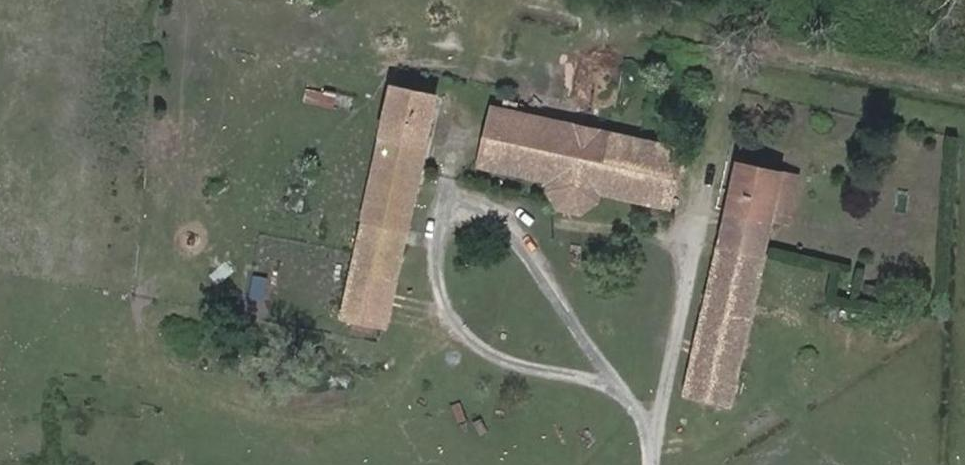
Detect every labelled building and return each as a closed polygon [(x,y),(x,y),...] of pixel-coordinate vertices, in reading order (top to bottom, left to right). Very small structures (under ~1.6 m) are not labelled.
[(435,97),(395,87),(385,135),(425,143),(435,97)] [(668,205),(680,152),(496,110),(485,162),(551,178),(549,185),(564,207),(582,211),(598,199),(600,189),(668,205)] [(425,143),(385,135),(366,220),(406,231),(425,143)] [(729,403),(780,174),(738,165),(688,392),(729,403)] [(375,323),(384,325),(406,231),(366,220),(359,251),(345,316),(353,318),(375,323)] [(352,325),(373,331),(375,323),(353,318),(352,325)]
